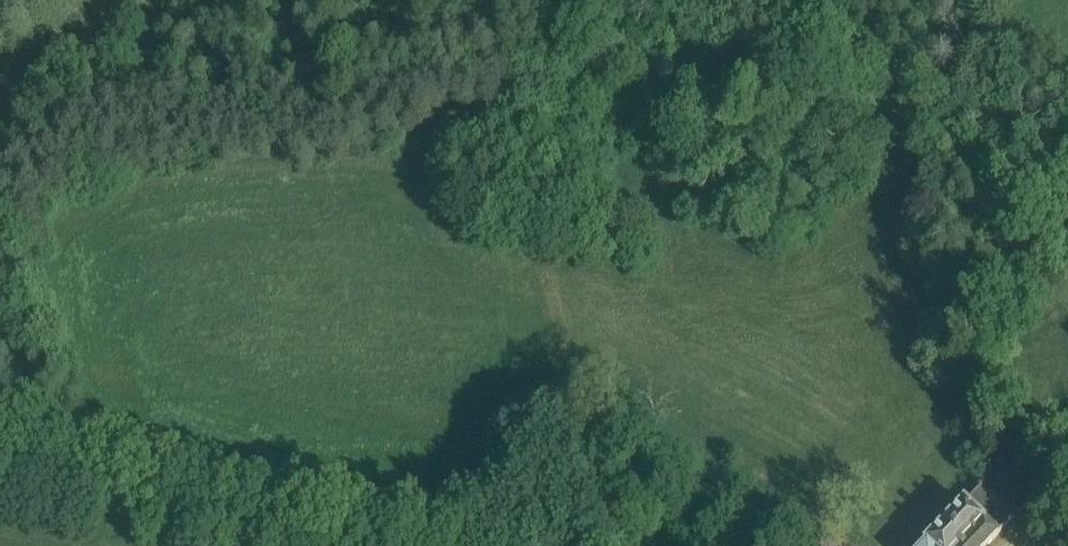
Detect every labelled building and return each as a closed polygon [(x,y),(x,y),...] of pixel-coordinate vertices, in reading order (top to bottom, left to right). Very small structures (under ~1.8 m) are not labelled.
[(1014,518),(1000,504),(1001,504),(982,486),(965,504),(965,503),(927,544),(928,545),(927,545),(987,545),(1014,518)]
